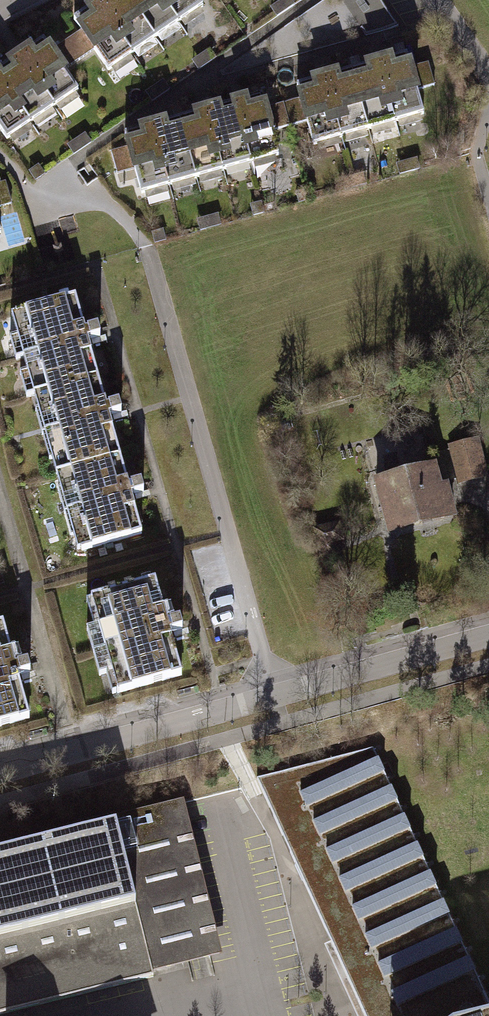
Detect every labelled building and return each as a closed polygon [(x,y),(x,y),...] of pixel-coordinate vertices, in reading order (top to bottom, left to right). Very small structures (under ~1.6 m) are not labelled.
[(204,16),(194,0),(119,0),(75,29),(108,80),(204,16)] [(366,38),(397,22),(386,0),(346,0),(366,38)] [(78,103),(45,49),(0,77),(0,139),(5,147),(78,103)] [(300,87),(317,155),(426,128),(409,60),(300,87)] [(129,138),(146,206),(283,170),(265,103),(129,138)] [(74,298),(11,317),(86,567),(149,548),(74,298)] [(483,442),(452,451),(463,491),(488,483),(488,464),(483,442)] [(457,538),(441,479),(379,495),(395,554),(457,538)] [(155,584),(87,603),(118,713),(186,694),(155,584)] [(0,628),(0,746),(34,737),(3,627),(0,628)] [(366,1015),(468,1015),(488,1008),(488,1003),(374,748),(258,779),(366,1015)] [(209,957),(172,808),(0,851),(0,1009),(209,957)]
